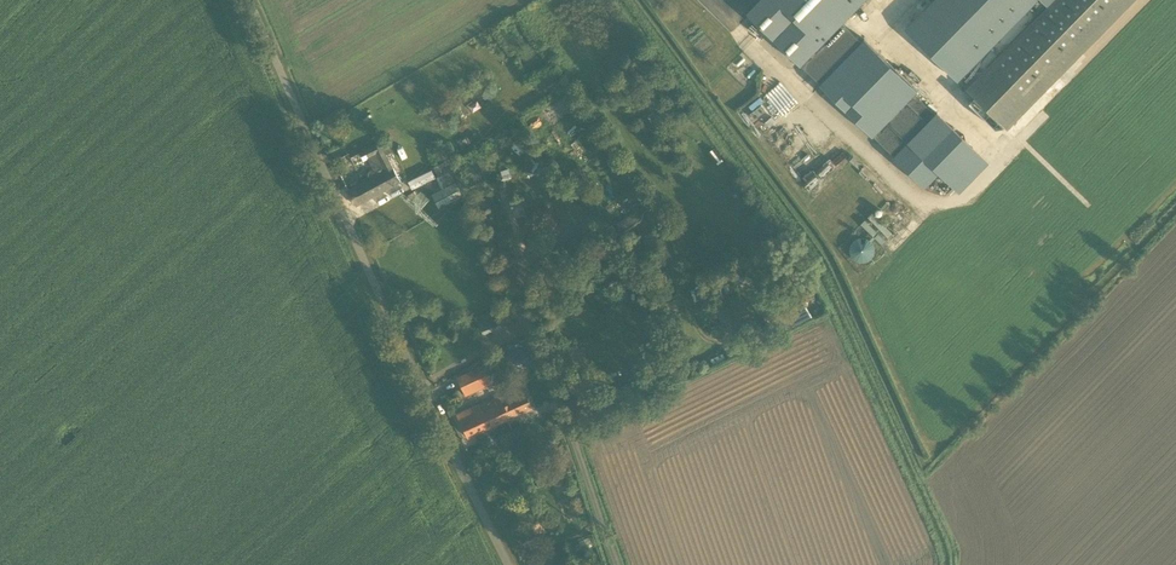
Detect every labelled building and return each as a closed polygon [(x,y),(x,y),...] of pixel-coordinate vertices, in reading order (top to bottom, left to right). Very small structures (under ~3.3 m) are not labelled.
[(927,122),(935,114),(915,94),(918,91),(864,39),(861,42),(841,22),(863,0),(762,0),(747,15),(799,67),(800,66),(799,66),(801,64),(821,84),(819,85),(873,137),(874,136),(894,156),(893,157),(925,188),(939,174),(953,187),(973,167),(927,122)] [(905,32),(957,82),(958,81),(1007,129),(1133,0),(1042,0),(1048,5),(973,82),(965,74),(1037,0),(936,0),(905,32)] [(556,69),(544,78),(554,92),(566,82),(556,69)] [(660,71),(642,79),(647,91),(651,89),(652,92),(659,89),(658,86),(665,83),(660,71)] [(487,87),(482,97),(492,101),(496,91),(487,87)] [(518,139),(511,144),(519,155),(526,150),(518,139)] [(363,179),(365,182),(349,191),(356,205),(401,182),(394,169),(399,166),(386,140),(380,143),(351,158),(355,164),(368,158),(374,169),(370,171),(369,173),(368,174),(369,177),(363,179)] [(449,159),(446,153),(453,149),(449,140),(433,148),(440,163),(449,159)] [(432,168),(437,178),(452,170),(450,168),(448,169),(445,161),(432,168)] [(578,165),(573,167),(575,173),(576,173),(579,179),(578,180),(578,181),(573,183),(576,190),(590,183),(584,168),(582,169),(579,163),(577,164),(578,165)] [(455,182),(432,194),(439,208),(462,196),(455,182)] [(516,182),(506,185),(510,199),(520,197),(516,182)] [(858,263),(876,255),(869,237),(851,244),(858,263)] [(535,263),(543,277),(553,272),(552,270),(559,266),(551,253),(535,263)] [(583,364),(576,345),(561,350),(568,369),(583,364)] [(483,366),(491,384),(531,365),(523,348),(483,366)] [(491,384),(483,366),(457,378),(465,396),(491,384)] [(498,406),(501,404),(508,420),(533,408),(522,384),(494,397),(498,406)] [(461,423),(468,438),(508,420),(501,404),(498,406),(494,397),(457,414),(461,423)] [(516,446),(509,431),(501,435),(502,436),(499,437),(505,450),(508,449),(509,450),(516,446)]
